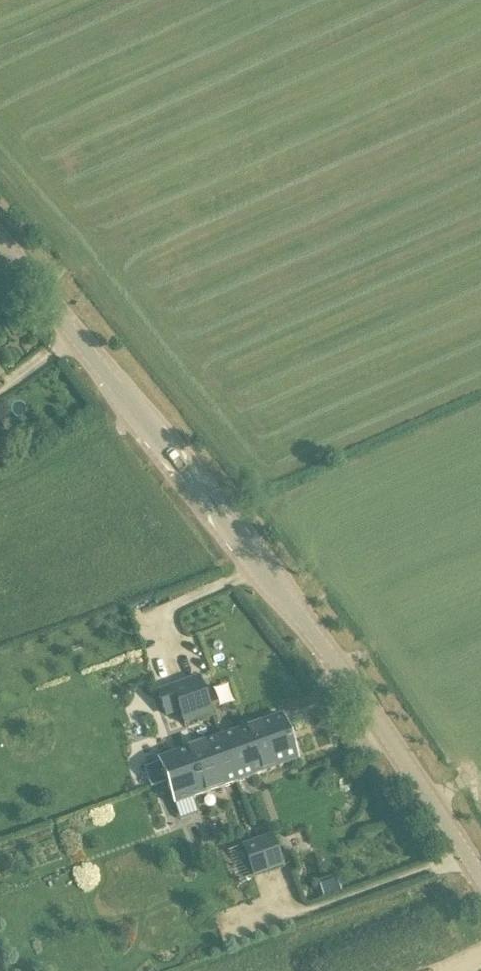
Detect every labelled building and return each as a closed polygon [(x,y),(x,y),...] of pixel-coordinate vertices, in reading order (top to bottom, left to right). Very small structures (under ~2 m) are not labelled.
[(199,677),(187,682),(200,720),(212,715),(199,677)] [(175,686),(188,724),(200,720),(187,682),(175,686)] [(281,716),(158,760),(175,806),(298,761),(281,716)] [(272,836),(257,841),(268,872),(283,866),(272,836)] [(257,841),(242,847),(253,877),(268,872),(257,841)] [(318,881),(323,897),(342,891),(337,875),(318,881)]
